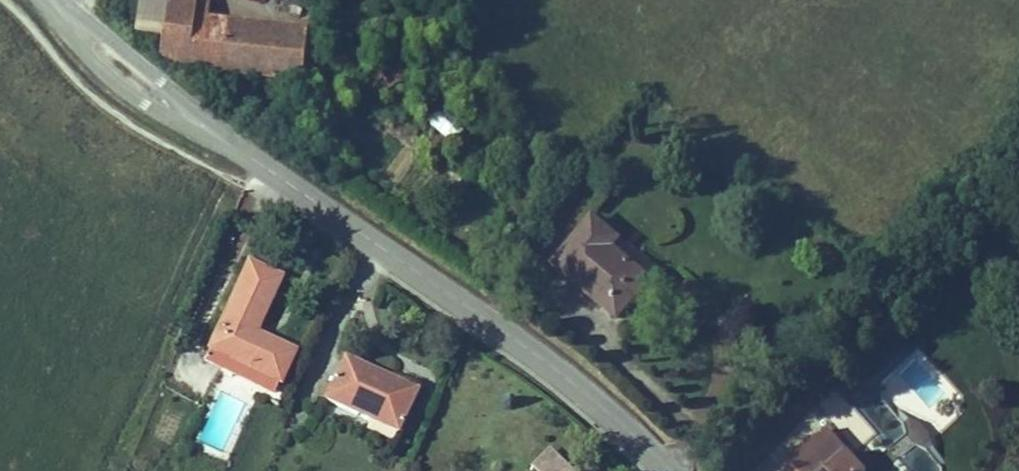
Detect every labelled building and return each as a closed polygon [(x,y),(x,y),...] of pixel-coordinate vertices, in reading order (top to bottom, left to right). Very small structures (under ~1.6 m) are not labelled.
[(199,1),(191,0),(143,0),(138,35),(161,41),(161,51),(190,70),(199,1)] [(215,4),(199,1),(190,70),(303,87),(311,32),(214,16),(215,4)] [(609,264),(576,235),(536,280),(600,338),(629,306),(597,276),(609,264)] [(271,293),(230,378),(297,410),(309,384),(267,364),(295,305),(271,293)] [(307,311),(295,305),(267,364),(309,384),(314,375),(284,358),(307,311)] [(351,436),(423,470),(427,470),(443,436),(414,421),(419,412),(373,391),(351,436)] [(816,435),(778,470),(820,470),(835,456),(816,435)] [(842,461),(831,470),(852,470),(842,461)]
